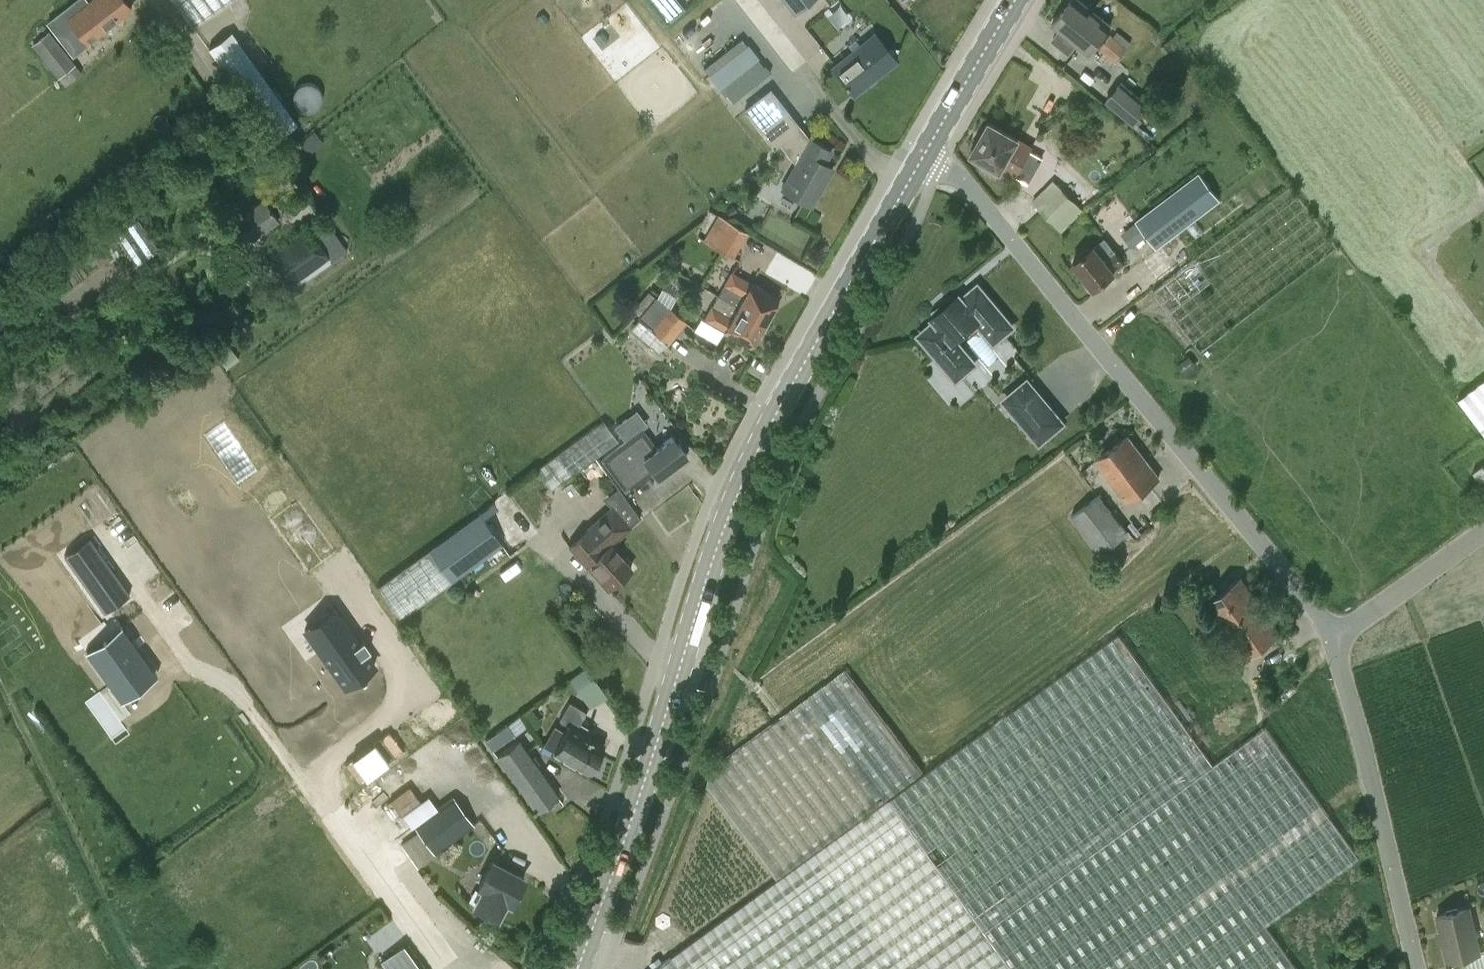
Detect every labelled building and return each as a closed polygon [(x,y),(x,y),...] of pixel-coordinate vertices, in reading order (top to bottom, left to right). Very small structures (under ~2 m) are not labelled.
[(35,9),(44,0),(27,0),(35,9)] [(45,19),(48,23),(56,34),(72,54),(86,43),(130,9),(123,0),(90,0),(88,2),(86,0),(70,0),(45,19)] [(191,26),(227,0),(172,0),(191,26)] [(670,20),(684,8),(677,0),(654,0),(670,20)] [(793,14),(811,0),(782,0),(793,14)] [(1086,52),(1109,23),(1079,0),(1068,0),(1050,23),(1058,29),(1052,37),(1067,50),(1074,42),(1086,52)] [(253,104),(276,88),(236,29),(213,45),(253,104)] [(74,64),(48,31),(31,45),(56,78),(74,64)] [(894,60),(872,33),(830,67),(852,94),(894,60)] [(1114,60),(1125,46),(1110,34),(1099,47),(1114,60)] [(731,102),(767,68),(735,35),(699,68),(731,102)] [(1119,81),(1104,100),(1131,122),(1146,103),(1119,81)] [(788,138),(800,153),(779,188),(810,205),(831,168),(822,163),(829,150),(808,138),(807,141),(796,128),(797,127),(770,92),(745,111),(774,149),(788,138)] [(968,153),(985,162),(981,169),(996,178),(1000,171),(1012,177),(1030,145),(987,120),(968,153)] [(1219,197),(1199,171),(1135,220),(1155,247),(1219,197)] [(1053,180),(1032,201),(1061,231),(1083,209),(1053,180)] [(244,229),(250,237),(277,219),(262,197),(236,215),(236,217),(226,223),(234,235),(244,229)] [(745,232),(717,215),(702,241),(731,257),(745,232)] [(140,263),(160,249),(138,217),(117,231),(140,263)] [(305,223),(266,253),(288,283),(328,255),(305,223)] [(1103,237),(1093,245),(1072,261),(1092,287),(1112,272),(1112,270),(1123,262),(1103,237)] [(728,272),(715,295),(761,322),(762,320),(766,322),(772,312),(768,310),(770,307),(773,301),(775,298),(749,282),(748,283),(728,272)] [(952,374),(973,356),(960,340),(976,326),(990,342),(1009,326),(976,286),(960,299),(956,296),(931,317),(935,321),(918,334),(952,374)] [(715,295),(694,330),(715,342),(721,331),(747,346),(749,343),(752,337),(755,333),(758,335),(764,325),(760,323),(761,322),(715,295)] [(684,322),(655,297),(637,319),(666,343),(684,322)] [(1457,397),(1483,433),(1483,377),(1457,397)] [(1022,421),(1044,403),(1025,381),(1003,399),(1022,421)] [(603,420),(537,468),(552,488),(619,442),(603,420)] [(671,436),(656,446),(642,427),(599,459),(623,491),(651,470),(656,475),(684,454),(671,436)] [(1158,477),(1126,435),(1094,459),(1126,501),(1158,477)] [(1480,482),(1483,479),(1483,467),(1482,464),(1472,471),(1480,482)] [(610,546),(641,518),(620,489),(605,500),(611,507),(568,545),(596,577),(599,574),(609,586),(630,568),(610,546)] [(1099,552),(1127,531),(1098,494),(1071,515),(1099,552)] [(74,504),(33,527),(40,540),(81,517),(74,504)] [(503,542),(480,511),(378,587),(400,618),(503,542)] [(130,594),(89,537),(64,555),(104,612),(130,594)] [(1243,656),(1279,630),(1240,575),(1204,601),(1243,656)] [(709,769),(705,786),(776,878),(921,771),(846,668),(897,631),(870,595),(755,680),(781,715),(709,769)] [(338,616),(308,636),(338,681),(368,662),(338,616)] [(654,968),(1283,968),(1255,932),(1348,864),(1360,855),(1264,725),(1252,734),(1214,762),(1118,632),(1105,641),(901,789),(673,955),(654,968)] [(151,682),(120,636),(84,660),(114,706),(151,682)] [(582,666),(566,677),(587,707),(604,695),(582,666)] [(555,725),(543,745),(553,750),(552,751),(588,772),(603,746),(586,736),(590,729),(578,723),(585,712),(569,702),(559,719),(567,724),(564,730),(555,725)] [(558,796),(518,740),(495,756),(534,812),(558,796)] [(417,828),(435,854),(475,826),(456,800),(417,828)] [(482,889),(473,905),(496,918),(505,901),(509,903),(523,878),(491,861),(478,886),(482,889)] [(1435,914),(1446,960),(1478,952),(1467,907),(1435,914)] [(403,944),(380,960),(386,968),(415,968),(419,966),(403,944)]
